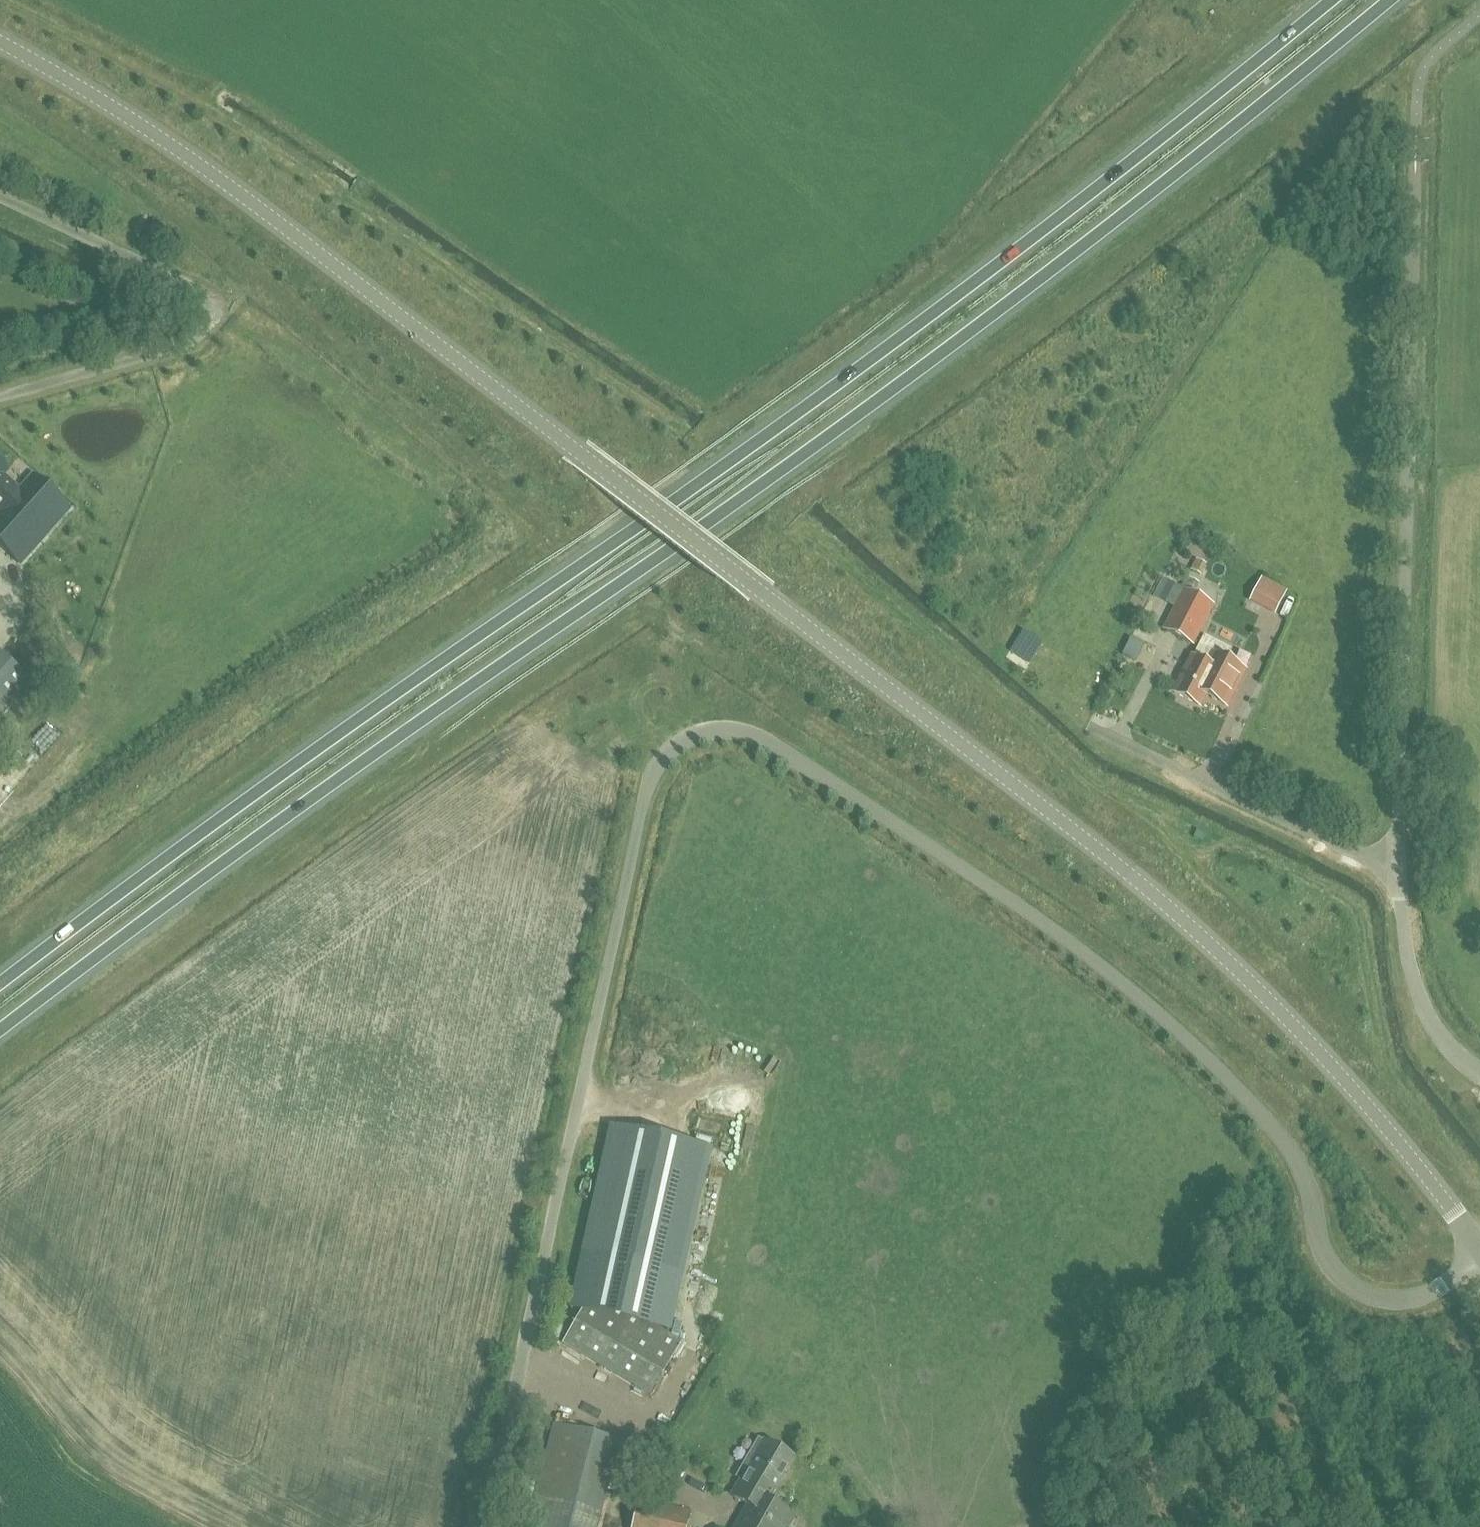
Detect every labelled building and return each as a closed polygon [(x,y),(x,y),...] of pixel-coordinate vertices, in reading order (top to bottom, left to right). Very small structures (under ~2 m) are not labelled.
[(1,514),(0,515),(0,545),(21,563),(70,508),(34,476),(21,492),(3,476),(8,470),(0,463),(0,513),(1,514)] [(1266,575),(1255,601),(1284,613),(1295,588),(1266,575)] [(1175,576),(1172,581),(1171,581),(1162,600),(1175,607),(1164,630),(1193,645),(1213,605),(1195,596),(1201,583),(1189,577),(1186,581),(1175,576)] [(32,680),(0,651),(0,716),(32,680)] [(1207,665),(1192,657),(1174,693),(1199,706),(1204,695),(1226,706),(1244,671),(1212,654),(1207,665)] [(721,1138),(633,1118),(603,1258),(691,1277),(721,1138)] [(681,1343),(595,1292),(565,1343),(651,1394),(681,1343)] [(529,1526),(578,1526),(601,1437),(555,1425),(529,1526)] [(734,1526),(789,1526),(795,1517),(767,1500),(774,1488),(775,1489),(793,1458),(769,1443),(745,1483),(743,1482),(734,1497),(747,1505),(734,1526)] [(692,1511),(640,1498),(633,1526),(688,1526),(692,1511)]
